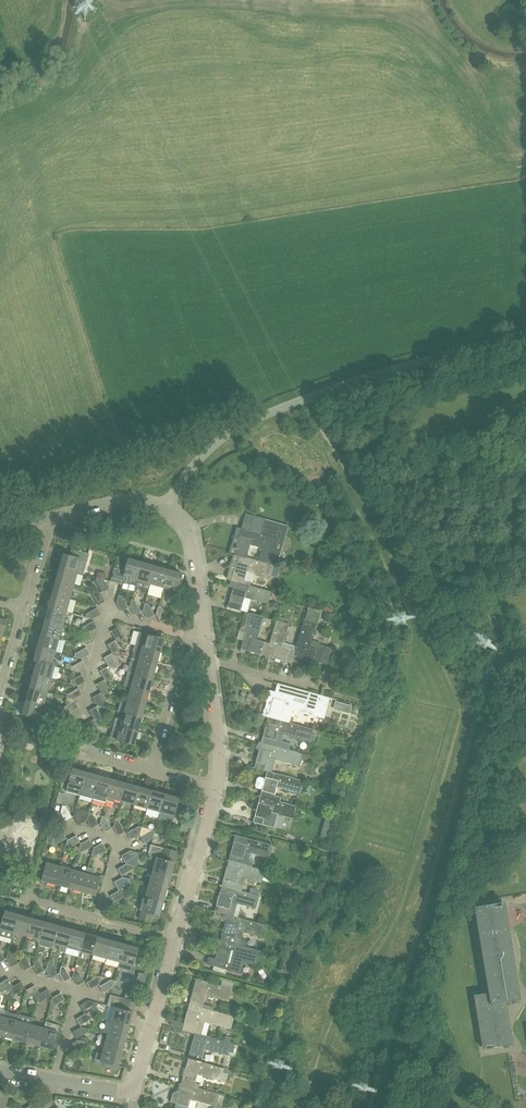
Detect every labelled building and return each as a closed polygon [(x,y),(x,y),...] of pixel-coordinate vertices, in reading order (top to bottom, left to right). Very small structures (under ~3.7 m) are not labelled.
[(237,526),(230,551),(247,556),(250,544),(262,547),(259,560),(274,564),(274,563),(278,564),(289,525),(245,512),(241,528),(237,526)] [(247,556),(230,551),(229,553),(233,554),(226,578),(234,581),(234,580),(243,583),(246,570),(270,577),(274,564),(259,560),(247,557),(247,556)] [(63,553),(59,567),(77,572),(83,574),(87,560),(69,555),(63,553)] [(141,562),(128,558),(117,555),(111,581),(121,584),(122,579),(136,583),(137,580),(136,580),(141,562)] [(136,580),(137,580),(150,583),(155,566),(141,562),(136,580)] [(155,566),(150,583),(148,589),(161,593),(168,569),(155,566)] [(59,567),(55,581),(73,585),(77,572),(59,567)] [(168,569),(161,593),(175,597),(181,573),(168,569)] [(346,572),(342,575),(348,582),(352,579),(346,572)] [(104,579),(96,577),(95,580),(96,581),(102,592),(109,588),(104,579)] [(234,580),(234,581),(227,606),(241,610),(244,597),(267,604),(270,591),(243,583),(234,580)] [(55,581),(52,593),(69,598),(73,585),(55,581)] [(98,605),(105,601),(100,593),(93,591),(92,594),(98,605)] [(52,593),(48,607),(66,611),(69,598),(52,593)] [(121,611),(128,607),(122,596),(119,595),(117,603),(121,611)] [(135,615),(141,611),(135,600),(132,599),(130,606),(135,615)] [(148,618),(155,615),(148,604),(148,603),(145,603),(143,610),(148,618)] [(158,606),(156,614),(161,622),(168,618),(162,607),(158,606)] [(48,607),(44,620),(62,625),(66,611),(48,607)] [(93,619),(101,614),(97,607),(87,613),(86,613),(85,617),(93,619)] [(293,654),(294,654),(319,661),(319,662),(327,664),(332,647),(320,644),(320,642),(311,639),(316,622),(317,622),(319,613),(307,610),(304,619),(303,619),(295,646),(294,650),(293,654)] [(237,636),(243,639),(240,648),(266,655),(269,643),(256,640),(263,616),(244,611),(237,636)] [(334,615),(326,612),(323,620),(331,623),(334,615)] [(44,620),(40,633),(58,638),(62,625),(44,620)] [(89,632),(97,627),(94,620),(83,627),(83,626),(82,630),(89,632)] [(269,643),(266,655),(291,663),(294,654),(293,654),(294,650),(295,646),(283,642),(288,624),(275,620),(269,643)] [(124,638),(118,627),(111,631),(116,639),(123,642),(124,638)] [(139,632),(135,645),(159,652),(163,638),(145,633),(139,632)] [(40,633),(37,646),(54,651),(58,638),(40,633)] [(85,645),(94,640),(90,634),(79,640),(78,643),(85,645)] [(114,640),(107,644),(112,653),(120,655),(121,651),(120,651),(114,640)] [(135,645),(131,658),(155,665),(159,652),(135,645)] [(37,646),(33,660),(54,665),(58,666),(59,662),(52,660),(54,651),(37,646)] [(82,658),(90,654),(86,647),(76,653),(75,653),(74,656),(82,658)] [(110,654),(104,657),(108,666),(116,668),(117,665),(116,665),(110,654)] [(155,665),(131,658),(128,671),(134,673),(134,674),(152,678),(155,665)] [(37,661),(33,674),(50,679),(54,665),(33,660),(37,661)] [(78,672),(87,667),(83,660),(72,666),(71,666),(71,670),(78,672)] [(107,667),(100,671),(105,679),(112,681),(113,677),(107,667)] [(33,674),(29,687),(47,692),(50,679),(33,674)] [(77,686),(86,681),(82,674),(71,680),(70,684),(77,686)] [(124,685),(131,687),(148,692),(152,678),(134,674),(133,679),(126,677),(124,685)] [(103,680),(96,684),(101,692),(109,694),(110,691),(109,691),(103,680)] [(29,687),(25,700),(43,705),(47,692),(29,687)] [(82,694),(78,687),(68,693),(67,693),(66,697),(74,699),(82,694)] [(131,687),(127,699),(127,700),(145,705),(148,692),(131,687)] [(275,691),(268,717),(288,722),(292,709),(324,718),(330,697),(310,692),(307,700),(275,691)] [(99,693),(93,697),(97,706),(105,708),(106,704),(99,693)] [(74,699),(66,697),(66,701),(67,705),(64,707),(63,707),(63,710),(70,712),(79,707),(75,700),(74,699)] [(123,713),(141,718),(145,705),(127,700),(127,699),(121,697),(118,711),(123,713)] [(43,705),(25,700),(22,714),(39,718),(41,711),(48,713),(50,706),(43,705)] [(351,705),(343,703),(341,711),(349,713),(351,705)] [(101,721),(102,717),(96,706),(89,710),(94,719),(101,721)] [(116,717),(113,725),(137,731),(141,718),(123,713),(122,719),(116,717)] [(66,725),(75,720),(71,714),(60,720),(59,723),(66,725)] [(267,719),(261,742),(274,745),(289,749),(290,743),(282,741),(284,734),(301,739),(310,742),(313,729),(288,722),(268,717),(267,719)] [(98,734),(99,731),(98,730),(92,720),(85,723),(90,732),(98,734)] [(137,731),(113,725),(110,737),(116,739),(116,740),(134,745),(137,731)] [(255,748),(259,750),(254,767),(267,771),(267,770),(271,758),(298,765),(301,757),(302,752),(289,749),(274,745),(261,742),(259,741),(255,748)] [(86,772),(72,768),(67,786),(81,790),(86,772)] [(262,789),(260,796),(279,801),(281,796),(274,794),(276,786),(300,793),(303,780),(267,770),(267,771),(265,777),(259,776),(256,778),(254,785),(256,787),(262,789)] [(86,772),(81,790),(94,794),(99,774),(99,776),(86,772)] [(99,774),(94,794),(93,798),(105,801),(106,800),(112,779),(106,778),(106,776),(99,774)] [(112,779),(106,800),(114,802),(114,800),(120,801),(125,783),(112,779)] [(125,783),(120,801),(133,805),(138,787),(125,783)] [(138,787),(133,805),(147,809),(152,790),(138,787)] [(152,790),(147,809),(160,812),(165,794),(152,790)] [(165,794),(160,812),(173,816),(178,798),(165,794)] [(279,801),(260,796),(253,822),(273,827),(275,823),(269,821),(271,812),(293,818),(296,805),(279,801)] [(66,806),(66,805),(63,805),(60,812),(65,821),(72,817),(66,806)] [(79,809),(76,808),(74,816),(79,824),(85,820),(79,810),(79,809)] [(92,828),(98,824),(92,813),(93,813),(89,812),(87,819),(92,828)] [(105,832),(112,828),(106,817),(102,816),(100,823),(105,832)] [(118,835),(125,832),(119,821),(119,820),(115,819),(113,827),(118,835)] [(140,834),(142,827),(138,826),(127,832),(131,839),(140,834)] [(153,838),(155,830),(152,829),(151,830),(141,836),(144,843),(153,838)] [(52,844),(53,844),(55,845),(56,844),(67,838),(63,831),(54,836),(52,844)] [(236,834),(228,861),(241,865),(242,863),(252,866),(253,860),(250,859),(252,853),(268,857),(272,844),(236,834)] [(69,848),(80,842),(76,835),(67,840),(65,847),(69,848)] [(82,851),(93,845),(89,839),(81,843),(79,851),(82,852),(82,851)] [(95,855),(106,849),(103,842),(94,847),(92,854),(95,855)] [(148,855),(157,858),(161,859),(165,848),(151,844),(148,855)] [(157,858),(153,872),(170,877),(177,851),(165,848),(161,859),(157,858)] [(136,856),(137,852),(130,850),(121,855),(125,862),(136,856)] [(228,861),(222,886),(234,889),(242,891),(245,878),(261,882),(265,870),(252,866),(242,863),(241,865),(228,861)] [(42,881),(56,884),(60,866),(47,863),(42,881)] [(133,869),(134,866),(126,863),(118,868),(121,875),(132,869),(133,869)] [(60,866),(56,884),(69,888),(73,870),(60,866)] [(86,873),(82,891),(95,895),(100,877),(93,875),(95,868),(88,867),(86,873)] [(73,870),(69,888),(82,891),(86,873),(73,870)] [(153,872),(149,885),(167,889),(170,877),(153,872)] [(129,882),(130,879),(123,877),(114,882),(118,888),(129,882)] [(247,888),(263,891),(264,884),(249,881),(247,888)] [(149,885),(145,898),(163,903),(167,889),(149,885)] [(234,889),(222,886),(215,911),(220,913),(227,915),(227,914),(228,914),(234,916),(237,903),(254,908),(258,895),(242,891),(234,889)] [(125,896),(126,892),(119,890),(110,895),(114,902),(125,896)] [(145,898),(142,911),(140,919),(151,922),(153,914),(159,916),(163,903),(145,898)] [(504,901),(474,905),(488,992),(474,994),(483,1049),(513,1044),(506,1001),(521,999),(519,987),(504,901)] [(300,918),(307,920),(310,909),(307,909),(303,907),(300,918)] [(0,929),(0,930),(0,935),(12,938),(13,932),(14,933),(19,915),(5,911),(0,929)] [(227,914),(227,915),(220,940),(233,943),(245,946),(246,940),(241,939),(243,932),(261,936),(264,924),(234,916),(228,914),(227,914)] [(19,915),(14,933),(27,936),(32,919),(19,915)] [(32,919),(27,936),(33,938),(33,940),(39,942),(40,940),(45,922),(32,919)] [(40,940),(53,943),(58,926),(45,922),(40,940)] [(58,926),(53,943),(60,945),(59,950),(65,952),(67,947),(66,947),(71,929),(58,926)] [(66,947),(67,947),(80,951),(85,933),(71,929),(66,947)] [(85,933),(80,951),(93,954),(98,937),(85,933)] [(298,950),(302,935),(295,933),(291,948),(298,950)] [(98,937),(93,954),(107,958),(111,941),(98,937)] [(206,963),(213,965),(230,969),(241,972),(244,961),(257,965),(261,950),(257,949),(245,946),(233,943),(220,940),(213,938),(212,944),(219,946),(215,958),(208,956),(206,963)] [(111,941),(107,958),(119,962),(120,962),(125,944),(111,941)] [(120,962),(119,962),(118,967),(131,971),(132,965),(133,966),(138,948),(125,944),(120,962)] [(11,967),(18,963),(12,952),(9,951),(7,958),(11,967)] [(25,970),(31,967),(25,956),(25,955),(22,955),(20,962),(25,970)] [(280,963),(294,967),(296,960),(282,956),(280,963)] [(38,974),(44,970),(38,959),(35,958),(33,965),(38,974)] [(51,978),(53,976),(58,974),(52,963),(48,962),(46,969),(51,978)] [(64,981),(71,978),(65,967),(61,965),(59,973),(64,981)] [(78,985),(84,982),(78,971),(78,970),(75,969),(73,977),(78,985)] [(139,972),(135,985),(143,987),(147,974),(139,972)] [(99,984),(101,976),(97,975),(97,976),(87,982),(90,989),(99,984)] [(12,984),(8,978),(0,982),(0,991),(1,991),(12,984)] [(112,988),(114,980),(111,979),(111,980),(100,986),(103,993),(112,988)] [(189,1004),(202,1008),(207,1009),(208,1005),(203,1004),(206,995),(229,1001),(232,988),(196,979),(189,1004)] [(15,994),(25,988),(21,981),(13,986),(11,994),(14,995),(15,994)] [(28,998),(39,992),(35,985),(26,990),(24,997),(28,998)] [(41,1001),(52,995),(48,989),(39,993),(37,1001),(41,1002),(41,1001)] [(115,1008),(112,1021),(129,1026),(136,1002),(138,994),(125,991),(123,998),(124,998),(121,1009),(115,1008)] [(50,1005),(53,1005),(54,1005),(65,999),(61,992),(52,997),(50,1005)] [(123,998),(110,995),(107,1005),(115,1008),(121,1009),(124,998),(123,998)] [(95,1006),(96,1002),(89,1000),(80,1005),(84,1012),(95,1006)] [(170,1026),(182,1029),(182,1030),(195,1033),(199,1020),(231,1029),(234,1017),(207,1009),(202,1008),(189,1004),(184,1022),(172,1019),(170,1026)] [(0,1034),(0,1035),(13,1039),(18,1021),(17,1021),(19,1015),(6,1011),(4,1017),(4,1018),(0,1034)] [(92,1019),(92,1015),(85,1013),(76,1018),(80,1025),(91,1019),(92,1019)] [(18,1021),(13,1039),(26,1042),(31,1025),(18,1021)] [(44,1028),(39,1046),(52,1050),(57,1032),(59,1025),(45,1021),(43,1028),(44,1028)] [(112,1021),(108,1034),(126,1039),(129,1026),(112,1021)] [(31,1025),(26,1042),(39,1046),(44,1028),(43,1028),(31,1025)] [(88,1032),(89,1029),(81,1027),(73,1031),(77,1038),(88,1032)] [(195,1033),(188,1058),(201,1062),(204,1063),(205,1059),(202,1058),(205,1049),(228,1055),(229,1052),(231,1045),(231,1043),(224,1041),(195,1033)] [(101,1046),(101,1047),(122,1053),(126,1039),(108,1034),(105,1047),(101,1046)] [(84,1045),(85,1042),(78,1040),(69,1045),(73,1051),(84,1045)] [(95,1060),(100,1062),(118,1066),(122,1053),(101,1047),(99,1053),(97,1052),(95,1060)] [(188,1058),(181,1084),(194,1088),(194,1087),(198,1074),(221,1081),(221,1080),(226,1081),(229,1069),(204,1063),(201,1062),(188,1058)] [(170,1102),(174,1103),(173,1104),(174,1104),(175,1104),(174,1107),(188,1107),(191,1099),(213,1106),(213,1107),(214,1107),(217,1093),(198,1088),(194,1087),(194,1088),(181,1084),(179,1091),(176,1091),(173,1093),(170,1102)] [(5,1107),(9,1094),(0,1091),(0,1106),(5,1107)]
